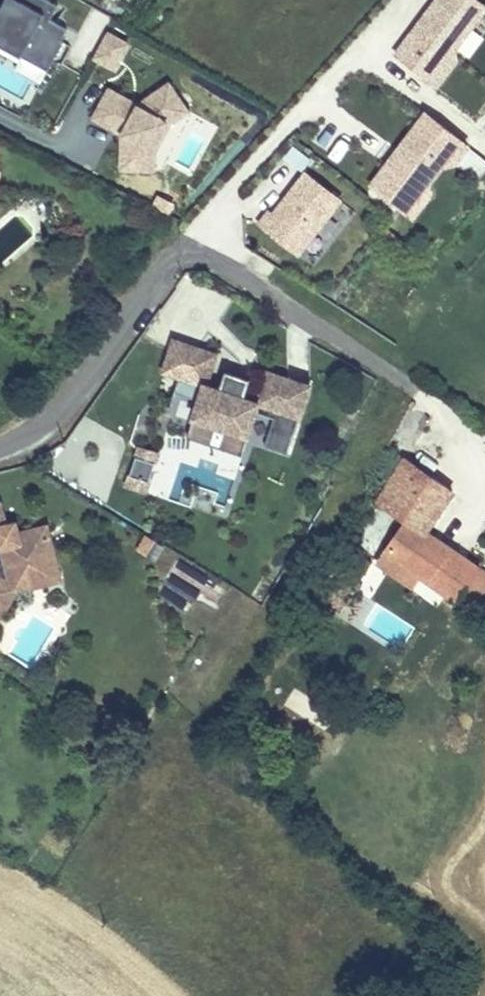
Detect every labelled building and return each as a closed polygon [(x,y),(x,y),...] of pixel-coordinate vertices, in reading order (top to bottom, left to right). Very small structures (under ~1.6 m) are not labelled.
[(46,75),(69,24),(51,16),(58,1),(56,0),(4,0),(0,9),(0,54),(46,75)] [(484,14),(484,0),(431,0),(392,54),(434,85),(484,14)] [(105,26),(90,57),(117,69),(131,39),(105,26)] [(117,169),(158,170),(160,120),(181,121),(183,91),(98,87),(97,125),(119,126),(117,169)] [(476,152),(426,115),(368,190),(410,225),(432,199),(432,192),(445,175),(461,172),(476,152)] [(293,143),(283,157),(302,170),(312,156),(293,143)] [(299,263),(343,205),(303,174),(271,216),(267,213),(256,228),(299,263)] [(220,354),(169,340),(160,380),(203,391),(186,442),(245,462),(258,420),(272,424),(263,452),(291,461),(315,389),(266,373),(256,408),(247,405),(252,388),(227,381),(222,396),(207,392),(220,354)] [(396,514),(419,530),(470,459),(432,430),(435,426),(421,416),(370,496),(396,514)] [(139,444),(131,471),(150,477),(159,451),(139,444)] [(45,563),(38,525),(5,532),(3,521),(0,511),(0,574),(45,563)] [(36,514),(3,521),(5,532),(38,525),(36,514)] [(431,539),(396,514),(381,535),(376,542),(410,568),(431,539)] [(376,542),(381,535),(360,521),(331,564),(351,578),(376,542)] [(156,560),(164,543),(143,533),(135,550),(156,560)] [(445,549),(431,539),(410,568),(424,578),(445,549)] [(436,587),(458,558),(452,554),(445,549),(424,578),(436,587)] [(472,569),(458,558),(436,587),(452,598),(472,569)] [(45,563),(0,574),(0,592),(6,583),(48,574),(45,563)] [(475,598),(484,602),(484,574),(475,598)]
